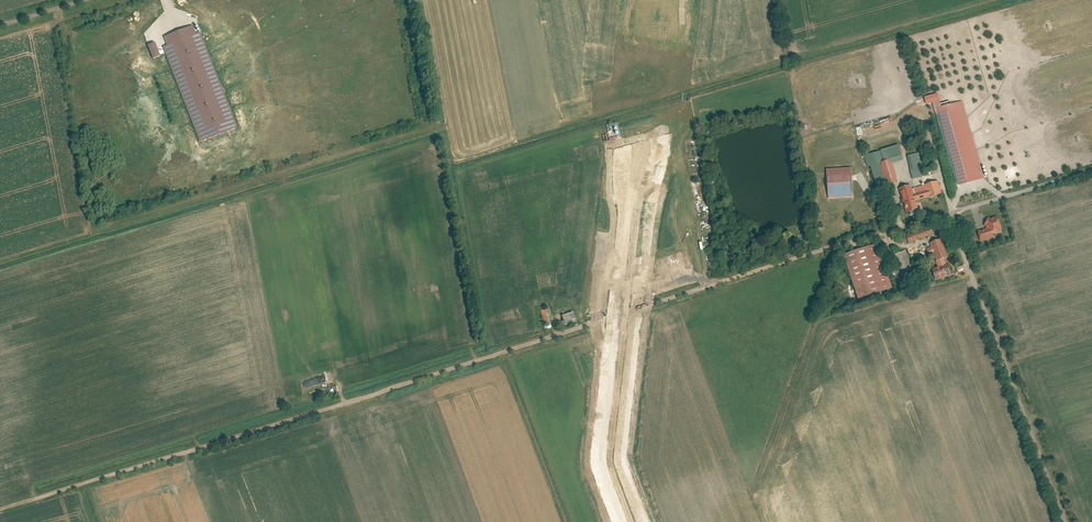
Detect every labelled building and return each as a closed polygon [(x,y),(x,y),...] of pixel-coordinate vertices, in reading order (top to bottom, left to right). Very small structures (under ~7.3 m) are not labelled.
[(162,45),(199,142),(238,127),(230,108),(200,31),(196,32),(193,24),(163,35),(166,44),(162,45)] [(148,47),(154,61),(161,58),(156,44),(148,47)] [(924,95),(926,103),(940,99),(938,92),(924,95)] [(930,107),(953,186),(985,177),(963,100),(938,107),(937,105),(930,107)] [(866,167),(869,166),(875,188),(896,182),(891,163),(901,160),(900,156),(902,155),(899,144),(862,155),(866,167)] [(911,179),(923,176),(918,152),(906,155),(911,179)] [(826,168),(828,198),(853,196),(852,166),(826,168)] [(913,201),(941,194),(938,181),(910,188),(909,184),(899,187),(900,190),(898,191),(904,213),(916,210),(913,201)] [(983,226),(987,227),(977,230),(981,241),(995,237),(1002,228),(998,215),(990,218),(988,216),(983,226)] [(906,243),(933,235),(931,230),(924,232),(923,229),(904,235),(906,243)] [(932,281),(949,275),(943,258),(946,257),(939,238),(928,242),(929,247),(924,248),(927,256),(932,254),(936,267),(929,270),(932,281)] [(878,242),(843,253),(858,298),(892,287),(878,242)] [(895,253),(901,274),(912,271),(906,250),(895,253)] [(579,321),(575,311),(566,316),(570,325),(579,321)] [(302,380),(304,386),(317,382),(316,376),(302,380)]
